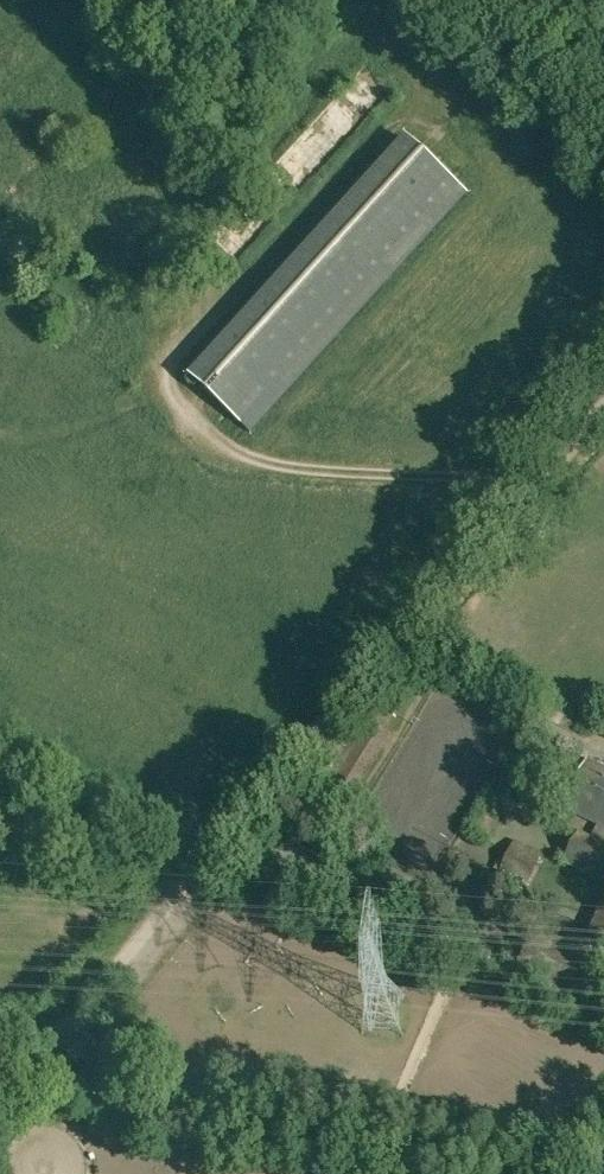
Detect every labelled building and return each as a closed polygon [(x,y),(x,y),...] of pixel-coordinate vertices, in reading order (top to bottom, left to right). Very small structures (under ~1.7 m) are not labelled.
[(196,385),(249,433),(466,193),(402,137),(183,379),(193,388),(196,385)] [(565,808),(598,824),(591,836),(579,830),(563,861),(598,878),(603,867),(603,767),(588,759),(565,808)] [(495,868),(501,871),(499,875),(529,888),(544,854),(515,841),(507,858),(501,855),(495,868)] [(536,928),(529,945),(517,939),(502,969),(515,975),(515,976),(532,984),(554,937),(536,928)]
